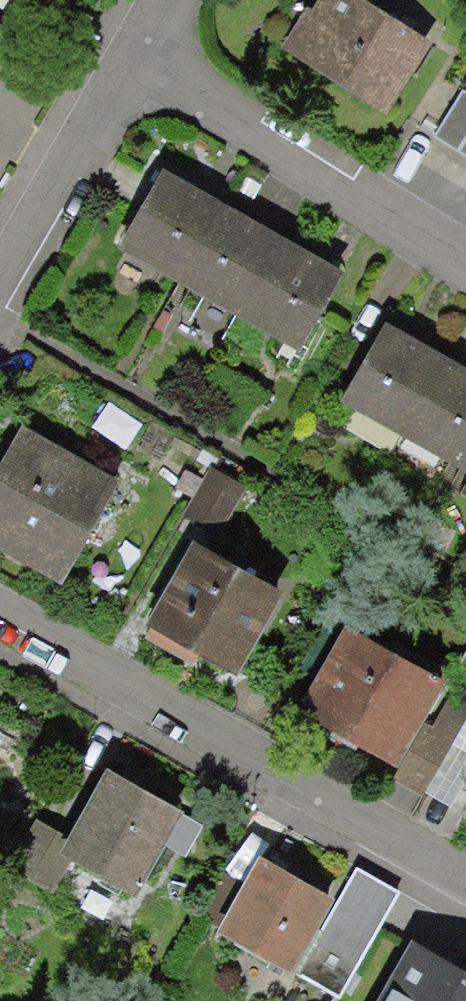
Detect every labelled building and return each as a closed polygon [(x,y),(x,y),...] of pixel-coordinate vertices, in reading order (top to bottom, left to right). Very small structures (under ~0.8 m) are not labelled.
[(39,0),(0,0),(0,65),(39,0)] [(421,46),(349,0),(309,0),(283,41),(383,105),(421,46)] [(285,346),(326,276),(154,175),(112,245),(285,346)] [(382,326),(335,405),(465,482),(465,376),(382,326)] [(12,431),(0,451),(0,540),(51,569),(101,482),(12,431)] [(184,543),(138,623),(222,671),(268,591),(184,543)] [(292,713),(378,762),(422,685),(337,636),(292,713)] [(59,844),(129,882),(167,811),(97,773),(59,844)] [(455,809),(465,815),(465,790),(455,809)] [(204,934),(271,969),(310,896),(243,861),(204,934)] [(396,892),(357,870),(298,974),(337,996),(396,892)] [(409,948),(380,1000),(465,1000),(465,980),(409,948)]
